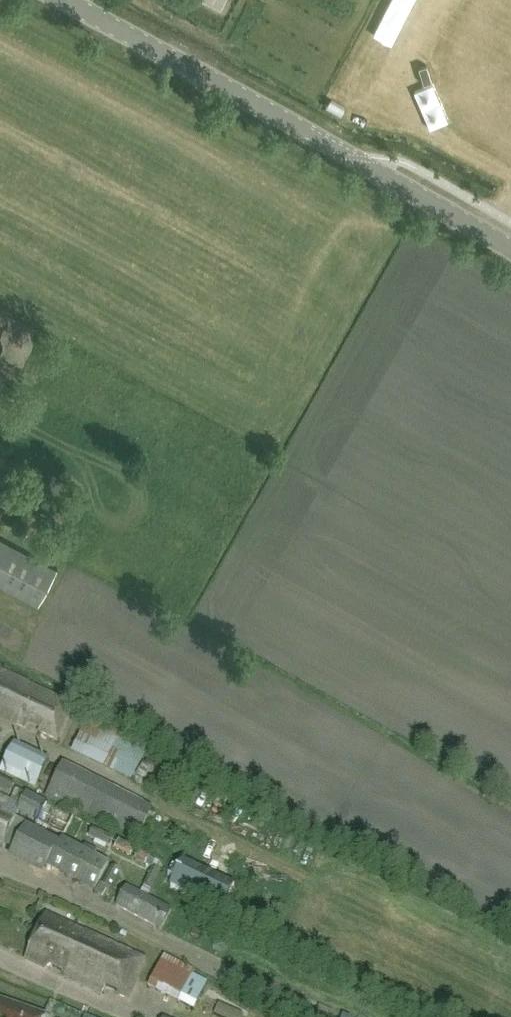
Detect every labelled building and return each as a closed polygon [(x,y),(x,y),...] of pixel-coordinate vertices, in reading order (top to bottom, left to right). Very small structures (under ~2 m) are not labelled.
[(57,567),(34,552),(1,532),(0,532),(0,579),(6,583),(39,604),(57,567)] [(0,673),(0,718),(26,730),(30,725),(39,728),(38,732),(54,740),(70,707),(0,673)] [(71,763),(114,776),(125,739),(82,726),(71,763)] [(1,774),(39,790),(51,762),(13,746),(1,774)] [(132,844),(149,811),(63,766),(46,799),(132,844)] [(8,797),(15,786),(0,778),(0,793),(8,797)] [(1,853),(3,848),(13,852),(8,860),(43,877),(48,870),(94,893),(109,864),(63,839),(61,842),(16,819),(19,812),(65,836),(67,833),(85,843),(94,827),(74,817),(25,795),(15,790),(10,802),(0,798),(0,853),(1,853)] [(113,838),(93,829),(89,838),(108,846),(113,838)] [(131,860),(137,850),(120,842),(114,852),(131,860)] [(156,870),(160,863),(139,852),(134,861),(147,867),(147,866),(153,869),(144,887),(141,894),(127,886),(116,907),(161,931),(172,911),(148,898),(152,890),(159,893),(163,885),(157,881),(161,873),(156,870)] [(111,867),(97,895),(103,898),(108,888),(110,889),(120,871),(111,867)] [(183,883),(210,887),(212,871),(185,867),(183,883)] [(127,1000),(146,961),(46,914),(25,961),(46,971),(53,967),(62,972),(63,978),(102,994),(106,987),(118,992),(118,996),(126,1000),(127,1000)] [(179,1004),(195,971),(164,955),(148,988),(179,1004)] [(189,1002),(206,1014),(216,1000),(199,988),(189,1002)] [(45,1016),(0,1001),(0,1016),(45,1016)]
